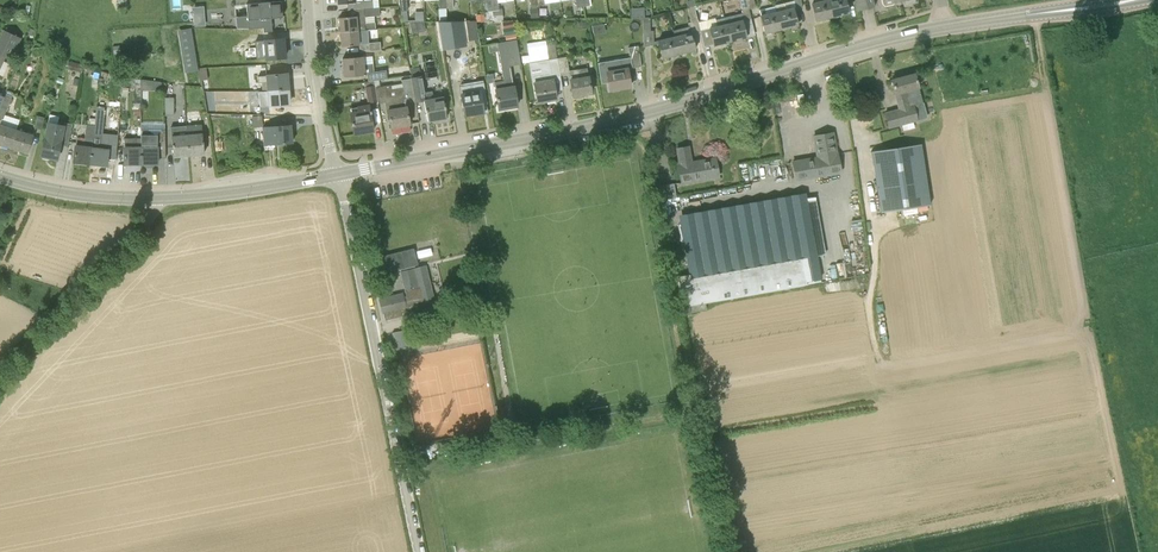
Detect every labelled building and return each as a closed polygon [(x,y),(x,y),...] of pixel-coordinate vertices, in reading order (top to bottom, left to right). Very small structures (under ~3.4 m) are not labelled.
[(372,0),(337,0),(338,4),(347,3),(348,11),(363,9),(363,8),(373,8),(372,0)] [(408,22),(407,20),(406,11),(408,11),(407,0),(399,0),(402,22),(408,22)] [(446,0),(424,0),(424,1),(439,0),(439,8),(447,8),(446,0)] [(485,12),(493,11),(491,0),(484,0),(485,12)] [(502,10),(499,10),(498,0),(491,0),(493,11),(494,20),(502,20),(503,21),(502,10)] [(756,7),(754,0),(746,0),(749,9),(756,7)] [(796,9),(802,7),(801,0),(794,0),(794,1),(796,9)] [(828,1),(828,0),(811,0),(816,21),(832,17),(828,1)] [(842,17),(841,16),(849,14),(845,0),(831,0),(828,1),(832,17),(833,17),(834,19),(842,17)] [(858,11),(874,7),(872,0),(855,0),(858,11)] [(271,18),(282,17),(281,1),(273,2),(246,4),(247,16),(248,28),(248,29),(263,28),(263,32),(272,32),(271,18)] [(797,25),(793,8),(785,9),(784,3),(775,6),(781,29),(797,25)] [(207,23),(206,4),(195,4),(196,24),(207,23)] [(644,5),(632,7),(634,16),(646,15),(644,5)] [(691,35),(700,32),(701,32),(698,23),(694,6),(687,8),(691,22),(688,23),(689,28),(673,32),(674,36),(679,54),(695,50),(691,35)] [(764,33),(780,30),(781,29),(775,6),(759,10),(761,15),(760,15),(764,33)] [(363,8),(363,9),(364,15),(339,18),(340,32),(376,29),(375,16),(380,16),(379,8),(373,8),(363,8)] [(741,14),(725,18),(731,41),(746,38),(741,14)] [(643,47),(654,45),(654,31),(651,31),(650,18),(645,18),(643,18),(643,47)] [(731,41),(725,18),(716,20),(715,19),(698,23),(701,32),(700,32),(704,47),(713,45),(713,46),(731,41)] [(516,40),(513,20),(503,21),(502,20),(505,42),(516,40)] [(467,46),(463,21),(439,22),(444,50),(467,46)] [(182,29),(188,72),(199,70),(192,28),(182,29)] [(360,45),(359,38),(376,37),(376,29),(340,32),(341,47),(360,45)] [(0,37),(0,70),(6,57),(11,60),(21,39),(3,30),(0,37)] [(679,54),(674,36),(658,39),(662,58),(679,54)] [(265,59),(285,57),(283,39),(255,42),(255,49),(256,59),(265,58),(265,59)] [(508,108),(517,106),(510,66),(521,64),(516,40),(505,42),(497,43),(503,80),(494,82),(498,109),(500,109),(500,108),(508,107),(508,108)] [(380,42),(361,44),(362,52),(381,51),(380,42)] [(552,76),(560,75),(557,58),(555,43),(547,45),(549,60),(529,63),(532,84),(534,83),(537,103),(556,99),(552,76)] [(629,48),(632,68),(642,67),(638,46),(629,48)] [(368,81),(374,81),(379,80),(394,78),(392,70),(387,71),(386,70),(374,72),(373,64),(364,65),(363,57),(342,58),(344,77),(365,75),(367,75),(368,81)] [(569,71),(567,57),(557,58),(560,75),(568,73),(569,79),(573,97),(591,93),(586,68),(569,71)] [(69,60),(67,69),(82,72),(83,65),(76,64),(76,62),(69,60)] [(210,90),(207,67),(200,68),(203,91),(210,90)] [(411,78),(419,77),(418,68),(410,69),(411,78)] [(610,90),(630,87),(627,69),(607,72),(610,90)] [(258,83),(262,82),(262,91),(288,89),(287,79),(286,80),(286,74),(257,76),(258,83)] [(891,134),(902,131),(901,125),(919,120),(914,105),(922,103),(915,74),(891,80),(899,109),(885,113),(891,134)] [(411,78),(414,96),(423,94),(420,77),(419,77),(411,78)] [(374,81),(375,85),(377,100),(384,99),(391,128),(410,125),(404,98),(414,96),(411,78),(401,80),(403,87),(391,89),(391,85),(380,87),(379,80),(374,81)] [(377,101),(377,100),(375,85),(365,87),(368,103),(377,101)] [(460,87),(465,115),(483,112),(479,91),(472,92),(471,85),(460,87)] [(262,91),(263,100),(260,100),(260,107),(289,104),(288,98),(289,98),(288,89),(262,91)] [(5,94),(4,96),(0,106),(0,118),(3,119),(4,115),(11,96),(5,94)] [(447,118),(443,96),(423,100),(428,121),(446,118),(447,118)] [(165,116),(173,116),(173,98),(165,98),(165,116)] [(350,112),(350,114),(354,134),(355,134),(355,133),(364,131),(364,132),(373,131),(368,104),(356,105),(358,111),(350,112)] [(103,127),(105,107),(97,107),(95,126),(103,127)] [(34,128),(41,130),(45,118),(37,116),(34,128)] [(253,127),(263,127),(262,117),(246,118),(247,125),(253,125),(253,127)] [(47,121),(41,156),(57,160),(65,125),(47,121)] [(141,147),(141,164),(149,164),(149,163),(157,163),(157,164),(157,158),(165,158),(166,130),(165,130),(165,123),(141,123),(141,130),(141,138),(141,140),(141,147)] [(16,130),(0,124),(0,125),(0,144),(11,148),(16,130)] [(186,126),(189,155),(198,154),(204,153),(202,135),(202,124),(195,125),(186,126)] [(86,125),(84,140),(93,141),(95,126),(93,126),(87,125),(86,125)] [(263,127),(264,145),(292,142),(291,125),(263,127)] [(171,127),(173,156),(179,155),(179,156),(189,155),(186,126),(171,127)] [(27,154),(33,136),(16,130),(11,148),(27,153),(27,154)] [(817,158),(793,162),(797,180),(842,171),(837,154),(836,154),(832,133),(814,136),(817,158)] [(141,164),(141,147),(141,140),(141,138),(124,138),(124,147),(124,164),(125,164),(125,163),(133,163),(133,164),(141,164)] [(871,152),(872,152),(880,212),(930,205),(921,145),(922,145),(922,144),(871,152)] [(90,164),(92,147),(84,146),(76,145),(74,162),(74,161),(83,162),(83,163),(90,164)] [(109,149),(101,148),(92,147),(90,164),(98,164),(106,165),(107,165),(109,149)] [(720,179),(715,158),(691,162),(688,147),(677,149),(681,166),(679,166),(683,187),(720,179)] [(689,274),(676,276),(682,313),(706,309),(705,303),(807,285),(806,282),(821,279),(816,256),(826,254),(816,200),(806,202),(805,192),(679,215),(681,224),(689,274)] [(383,284),(396,279),(394,271),(418,266),(414,249),(376,258),(383,284)] [(402,316),(403,319),(421,314),(418,302),(422,301),(434,298),(426,265),(400,272),(407,299),(404,300),(402,294),(379,299),(383,313),(385,320),(402,316)] [(398,348),(402,347),(401,345),(412,343),(410,330),(400,332),(401,339),(396,340),(398,348)]
